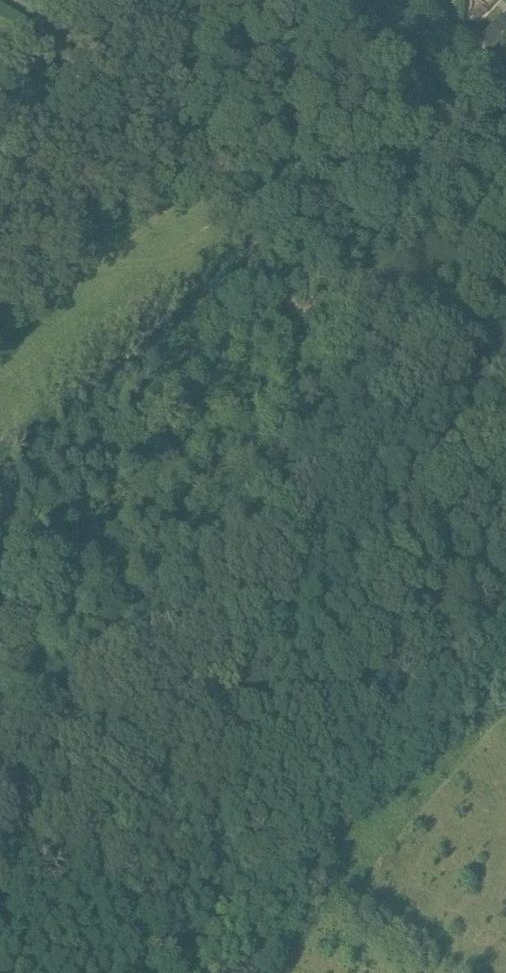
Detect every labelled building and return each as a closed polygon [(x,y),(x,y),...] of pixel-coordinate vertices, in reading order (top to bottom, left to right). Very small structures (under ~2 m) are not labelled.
[(477,42),(486,50),(501,34),(505,39),(505,17),(503,14),(477,42)]
